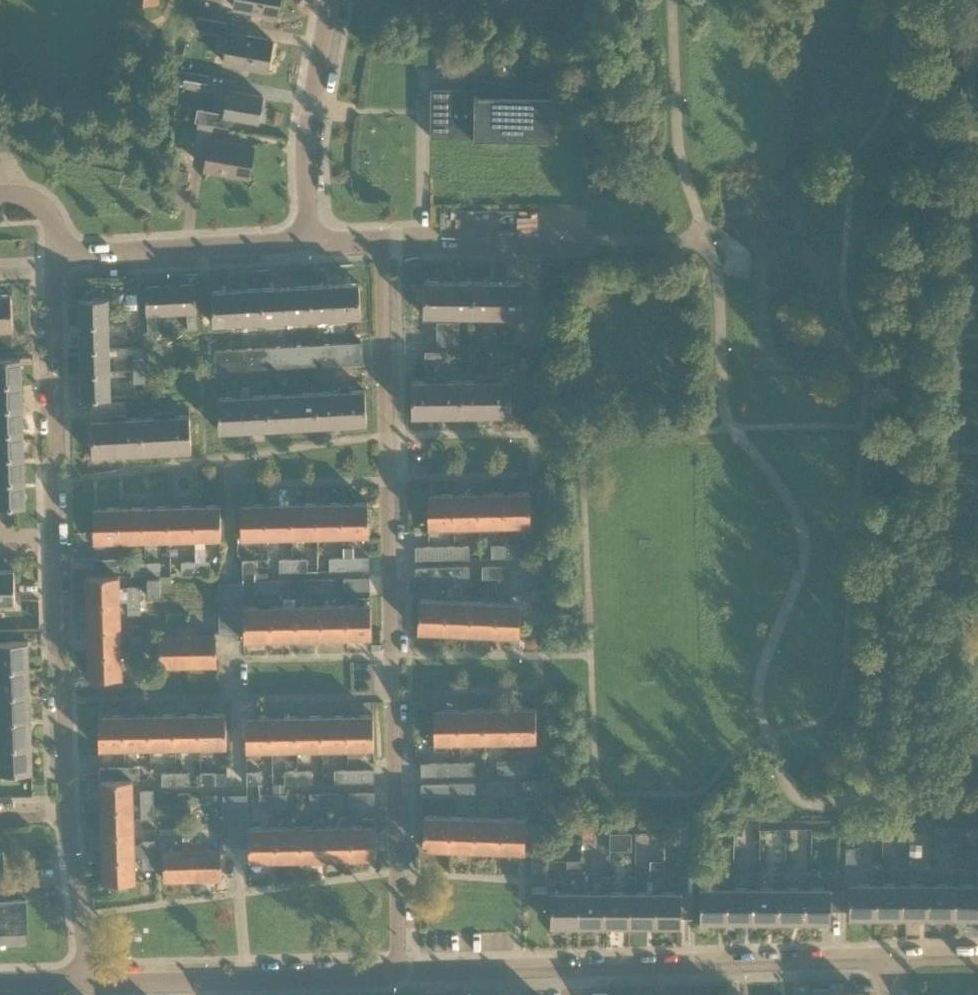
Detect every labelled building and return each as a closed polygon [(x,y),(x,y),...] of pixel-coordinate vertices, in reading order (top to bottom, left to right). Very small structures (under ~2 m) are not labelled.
[(276,14),(279,0),(234,0),(233,6),(276,14)] [(195,29),(225,34),(227,22),(197,17),(195,29)] [(222,61),(266,69),(272,39),(228,31),(222,61)] [(430,87),(429,137),(434,137),(442,137),(554,138),(555,96),(550,96),(550,80),(535,80),(517,79),(518,55),(494,55),(494,70),(493,79),(474,79),(474,88),(430,87)] [(183,83),(206,87),(208,75),(185,71),(183,83)] [(197,121),(213,124),(227,127),(229,117),(256,121),(261,94),(228,88),(224,112),(198,108),(195,121),(197,121)] [(204,168),(246,175),(251,145),(210,138),(213,124),(197,121),(192,153),(206,155),(204,168)] [(187,184),(189,171),(175,169),(173,182),(187,184)] [(424,282),(424,320),(437,320),(437,335),(451,335),(451,320),(451,282),(424,282)] [(451,282),(451,320),(472,321),(473,283),(451,282)] [(362,283),(335,284),(338,336),(351,336),(351,321),(364,321),(362,283)] [(473,283),(472,321),(493,321),(494,321),(494,283),(473,283)] [(493,321),(493,332),(503,333),(503,321),(519,321),(519,283),(494,283),(494,321),(493,321)] [(335,284),(309,285),(311,323),(323,323),(324,337),(338,336),(335,284)] [(309,285),(287,287),(289,325),(311,323),(309,285)] [(287,287),(266,288),(268,326),(289,325),(287,287)] [(266,288),(244,289),(246,327),(268,326),(266,288)] [(244,289),(223,290),(225,328),(246,327),(244,289)] [(223,290),(201,291),(203,329),(225,328),(223,290)] [(201,291),(175,292),(178,345),(191,344),(191,330),(203,329),(201,291)] [(175,292),(148,294),(150,332),(163,331),(164,345),(178,345),(175,292)] [(80,299),(80,324),(110,323),(109,298),(80,299)] [(139,322),(139,310),(127,310),(127,322),(139,322)] [(139,322),(127,322),(127,334),(139,334),(139,322)] [(80,324),(81,348),(110,348),(110,323),(80,324)] [(460,345),(472,345),(472,337),(460,337),(460,345)] [(484,337),(472,337),(472,345),(484,345),(484,337)] [(279,354),(291,354),(290,345),(278,346),(279,354)] [(302,345),(290,345),(291,354),(303,353),(302,345)] [(259,347),(247,348),(248,356),(260,355),(259,347)] [(81,348),(82,373),(111,372),(110,348),(81,348)] [(236,357),(248,356),(247,348),(235,348),(236,357)] [(204,350),(204,358),(217,358),(216,350),(204,350)] [(461,351),(449,351),(449,359),(461,359),(461,351)] [(471,360),(483,360),(483,351),(471,351),(471,360)] [(483,351),(483,360),(495,360),(495,351),(483,351)] [(514,351),(514,359),(526,360),(526,351),(514,351)] [(440,352),(426,352),(426,366),(440,366),(440,352)] [(22,382),(21,357),(0,358),(0,382),(22,382)] [(145,358),(133,358),(133,370),(145,370),(145,358)] [(320,358),(308,359),(308,367),(320,366),(320,358)] [(286,360),(287,368),(299,367),(298,359),(286,360)] [(287,368),(286,360),(274,361),(275,369),(287,368)] [(265,369),(265,361),(253,362),(253,370),(265,369)] [(153,367),(153,383),(166,383),(165,367),(153,367)] [(431,378),(415,378),(416,416),(441,416),(440,378),(441,378),(441,367),(431,367),(431,378)] [(134,382),(146,382),(145,370),(133,370),(134,382)] [(112,397),(111,372),(82,373),(82,398),(112,397)] [(340,375),(330,376),(330,387),(331,387),(333,425),(358,423),(356,386),(340,386),(340,375)] [(231,393),(218,393),(220,431),(247,430),(245,392),(246,392),(245,377),(230,378),(231,393)] [(505,377),(483,378),(484,416),(505,415),(505,377)] [(527,377),(505,377),(505,415),(528,415),(527,377)] [(441,378),(440,378),(441,416),(462,416),(462,378),(441,378)] [(483,378),(462,378),(462,416),(484,416),(483,378)] [(23,406),(22,382),(0,382),(0,407),(23,406)] [(330,387),(310,388),(312,426),(333,425),(331,387),(330,387)] [(310,388),(288,389),(290,427),(312,426),(310,388)] [(288,389),(266,391),(269,429),(290,427),(288,389)] [(246,392),(245,392),(247,430),(269,429),(266,391),(246,392)] [(23,431),(23,406),(0,407),(0,432),(23,431)] [(168,406),(157,407),(158,418),(159,418),(163,456),(188,454),(184,416),(169,417),(168,406)] [(103,423),(90,424),(93,462),(120,460),(116,422),(117,422),(116,408),(101,409),(103,423)] [(158,418),(138,420),(141,458),(163,456),(159,418),(158,418)] [(117,422),(116,422),(120,460),(141,458),(138,420),(117,422)] [(24,456),(23,431),(0,432),(0,456),(24,456)] [(25,480),(24,456),(0,456),(0,481),(25,480)] [(0,481),(0,506),(26,505),(25,480),(0,481)] [(530,491),(504,492),(505,525),(531,525),(530,491)] [(455,527),(480,526),(479,492),(454,493),(455,527)] [(504,492),(479,492),(480,526),(505,525),(504,492)] [(454,493),(428,494),(430,535),(439,534),(439,527),(455,527),(454,493)] [(368,501),(343,502),(344,534),(369,534),(368,501)] [(318,502),(292,503),(293,535),(318,535),(318,502)] [(318,535),(344,534),(343,502),(318,502),(318,535)] [(268,536),(267,503),(242,504),(242,536),(251,536),(268,536)] [(268,536),(293,535),(292,503),(267,503),(268,536)] [(171,539),(196,539),(196,505),(170,506),(171,539)] [(207,538),(222,538),(221,505),(196,505),(196,539),(197,549),(207,549),(207,538)] [(145,506),(119,507),(120,540),(145,540),(145,506)] [(171,539),(170,506),(145,506),(145,540),(146,548),(156,547),(156,539),(171,539)] [(94,541),(120,540),(119,507),(94,508),(94,541)] [(493,557),(506,557),(506,545),(492,545),(493,557)] [(521,545),(506,545),(506,557),(521,557),(521,545)] [(441,546),(416,547),(416,559),(442,558),(441,546)] [(455,546),(441,546),(442,558),(456,558),(455,546)] [(470,546),(455,546),(456,558),(470,558),(470,546)] [(344,547),(344,557),(344,569),(370,569),(369,557),(354,557),(354,547),(344,547)] [(307,557),(294,558),(294,571),(307,570),(307,557)] [(330,570),(344,569),(344,557),(330,558),(330,570)] [(95,558),(95,571),(120,571),(120,558),(95,558)] [(281,571),(294,571),(294,558),(280,558),(281,571)] [(197,573),(197,561),(183,562),(183,573),(197,573)] [(210,561),(197,561),(197,573),(211,572),(210,561)] [(243,561),(243,572),(257,572),(256,561),(243,561)] [(146,575),(146,562),(132,563),(132,575),(146,575)] [(160,562),(146,562),(146,575),(160,574),(160,562)] [(483,579),(496,578),(495,566),(482,567),(483,579)] [(510,566),(495,566),(496,578),(510,578),(510,566)] [(445,579),(445,567),(416,568),(417,580),(445,579)] [(457,567),(445,567),(445,579),(457,579),(457,567)] [(469,567),(457,567),(457,579),(470,578),(469,567)] [(0,569),(0,603),(14,602),(13,569),(0,569)] [(120,600),(128,600),(141,599),(141,586),(120,587),(120,574),(86,575),(87,601),(120,600)] [(345,578),(345,590),(370,588),(370,577),(345,578)] [(148,578),(148,595),(160,595),(160,578),(148,578)] [(320,590),(320,579),(305,579),(305,591),(320,590)] [(333,579),(320,579),(320,590),(333,590),(333,579)] [(256,592),(269,591),(269,580),(256,581),(256,592)] [(283,580),(269,580),(269,591),(283,591),(283,580)] [(231,583),(218,583),(219,609),(232,609),(231,583)] [(232,609),(244,608),(244,606),(244,583),(231,583),(232,609)] [(543,599),(543,588),(533,588),(533,599),(543,599)] [(496,602),(495,634),(520,635),(522,603),(522,595),(510,595),(510,603),(496,602)] [(359,603),(346,603),(347,637),(372,636),(371,596),(358,596),(359,603)] [(284,605),(270,605),(270,638),(296,638),(295,605),(296,605),(295,597),(284,597),(284,605)] [(418,630),(444,632),(445,600),(420,598),(418,630)] [(141,614),(141,599),(128,600),(128,614),(141,614)] [(258,606),(244,606),(244,608),(245,621),(245,634),(245,639),(270,638),(270,605),(269,599),(258,599),(258,606)] [(87,601),(87,626),(121,625),(120,600),(87,601)] [(471,601),(445,600),(444,632),(469,633),(471,601)] [(469,633),(495,634),(496,602),(471,601),(469,633)] [(321,637),(347,637),(346,603),(320,604),(321,637)] [(320,604),(296,605),(295,605),(296,638),(321,637),(320,604)] [(245,634),(245,621),(244,608),(232,609),(232,634),(245,634)] [(232,609),(219,609),(220,634),(232,634),(232,609)] [(121,637),(121,625),(87,626),(88,652),(122,651),(121,637)] [(188,666),(187,628),(178,628),(179,636),(160,637),(160,667),(188,666)] [(196,628),(187,628),(188,666),(216,665),(215,636),(196,636),(196,628)] [(142,636),(129,636),(130,649),(130,651),(142,650),(142,636)] [(28,665),(27,640),(0,640),(0,666),(28,665)] [(142,650),(130,651),(130,665),(142,664),(142,650)] [(122,651),(88,652),(88,677),(122,676),(122,651)] [(0,666),(0,691),(28,691),(28,665),(0,666)] [(29,718),(28,691),(0,691),(0,719),(29,718)] [(536,707),(510,708),(511,741),(512,741),(512,748),(521,748),(521,740),(537,740),(536,707)] [(485,708),(459,709),(460,742),(486,742),(485,708)] [(510,708),(485,708),(486,742),(511,741),(510,708)] [(460,742),(459,709),(434,709),(435,749),(447,749),(447,743),(460,742)] [(201,713),(175,714),(176,747),(201,746),(201,713)] [(201,713),(201,746),(201,753),(214,753),(214,746),(227,746),(226,713),(201,713)] [(100,748),(125,747),(125,714),(99,715),(100,748)] [(125,747),(151,747),(150,714),(125,714),(125,747)] [(175,714),(150,714),(151,747),(176,747),(175,714)] [(374,714),(348,715),(349,747),(349,755),(360,755),(360,747),(374,747),(374,714)] [(323,715),(297,716),(298,748),(323,748),(323,715)] [(349,747),(348,715),(323,715),(323,748),(349,747)] [(272,749),(272,716),(246,716),(247,757),(261,756),(260,749),(272,749)] [(297,716),(272,716),(272,749),(298,748),(297,716)] [(0,719),(0,745),(30,745),(29,718),(0,719)] [(30,771),(30,745),(0,745),(0,771),(30,771)] [(512,774),(512,761),(498,762),(498,774),(512,774)] [(525,761),(512,761),(512,774),(526,773),(525,761)] [(475,762),(461,763),(461,775),(476,774),(475,762)] [(446,763),(422,764),(422,776),(447,775),(446,763)] [(461,763),(446,763),(447,775),(461,775),(461,763)] [(126,779),(126,766),(100,767),(100,779),(126,779)] [(133,778),(140,778),(139,766),(126,766),(126,779),(133,778)] [(375,769),(349,770),(349,782),(375,782),(375,769)] [(312,770),(298,771),(298,783),(312,783),(312,770)] [(336,782),(349,782),(349,770),(336,770),(336,782)] [(248,784),(261,784),(261,771),(248,771),(248,784)] [(285,783),(298,783),(298,771),(285,771),(285,783)] [(190,772),(176,773),(176,785),(191,784),(190,772)] [(201,772),(202,784),(216,784),(216,772),(201,772)] [(163,785),(176,785),(176,773),(163,773),(163,785)] [(126,779),(100,779),(101,805),(134,804),(141,804),(154,804),(154,788),(141,789),(141,791),(133,791),(133,778),(126,779)] [(546,778),(530,779),(531,787),(546,786),(546,778)] [(515,782),(500,783),(500,794),(515,794),(515,782)] [(463,783),(449,784),(450,796),(463,795),(463,783)] [(476,783),(463,783),(463,795),(476,795),(476,783)] [(488,794),(500,794),(500,783),(488,783),(488,794)] [(450,796),(449,784),(422,784),(423,796),(450,796)] [(338,792),(324,793),(325,805),(338,805),(338,792)] [(350,793),(350,805),(376,804),(375,792),(350,793)] [(288,793),(273,794),(274,806),(288,806),(288,793)] [(325,805),(324,793),(310,793),(311,806),(325,805)] [(248,820),(248,794),(236,795),(237,820),(248,820)] [(260,807),(274,806),(273,794),(260,794),(260,807)] [(236,795),(224,795),(224,820),(237,820),(236,795)] [(154,804),(134,804),(101,805),(101,830),(134,830),(143,830),(143,818),(154,817),(154,804)] [(183,818),(191,818),(190,805),(182,806),(183,818)] [(424,848),(449,849),(450,816),(450,809),(442,808),(441,816),(425,815),(424,848)] [(377,856),(376,823),(376,816),(363,816),(363,823),(350,824),(351,857),(377,856)] [(475,817),(450,816),(449,849),(474,850),(475,817)] [(339,824),(325,824),(326,858),(351,857),(350,824),(350,817),(339,817),(339,824)] [(474,850),(500,851),(501,818),(475,817),(474,850)] [(312,825),(300,825),(300,858),(326,858),(325,824),(325,818),(312,818),(312,825)] [(501,818),(500,851),(525,852),(526,819),(501,818)] [(237,820),(224,820),(225,846),(237,845),(237,820)] [(250,845),(249,833),(249,826),(248,820),(237,820),(237,845),(250,845)] [(249,826),(249,833),(250,845),(250,860),(275,859),(274,825),(249,826)] [(275,859),(300,858),(300,825),(274,825),(275,859)] [(102,856),(135,855),(142,855),(156,854),(155,840),(142,840),(142,842),(135,842),(134,830),(101,830),(102,856)] [(194,879),(192,841),(184,841),(184,850),(163,850),(164,880),(194,879)] [(201,841),(192,841),(194,879),(220,879),(220,850),(201,850),(201,841)] [(849,918),(877,918),(877,884),(883,884),(883,867),(873,867),(873,884),(857,884),(857,878),(859,878),(859,848),(846,848),(846,884),(850,884),(849,918)] [(0,852),(0,932),(27,931),(26,899),(3,900),(2,852),(0,852)] [(156,854),(142,855),(143,869),(156,868),(156,854)] [(135,855),(102,856),(102,881),(135,880),(135,855)] [(664,876),(664,860),(650,860),(650,876),(653,876),(662,876),(664,876)] [(899,884),(883,884),(877,884),(877,918),(903,918),(903,883),(909,883),(909,867),(899,867),(899,884)] [(909,883),(903,883),(903,918),(929,918),(929,884),(935,884),(935,868),(926,868),(926,883),(909,883)] [(935,884),(929,884),(929,918),(954,918),(954,884),(961,884),(961,868),(952,868),(952,884),(935,884)] [(954,918),(977,918),(977,868),(977,884),(961,884),(954,884),(954,918)] [(578,926),(578,892),(584,892),(584,876),(575,876),(575,892),(552,892),(552,925),(578,926)] [(578,926),(604,926),(604,892),(610,892),(610,876),(601,876),(601,892),(584,892),(578,892),(578,926)] [(610,892),(604,892),(604,926),(630,926),(630,892),(636,892),(636,876),(627,876),(627,892),(610,892)] [(656,926),(656,893),(662,893),(662,876),(653,876),(653,892),(636,892),(630,892),(630,926),(656,926)] [(656,893),(656,926),(681,926),(681,918),(692,919),(692,893),(688,892),(688,876),(679,876),(679,893),(662,893),(656,893)]
